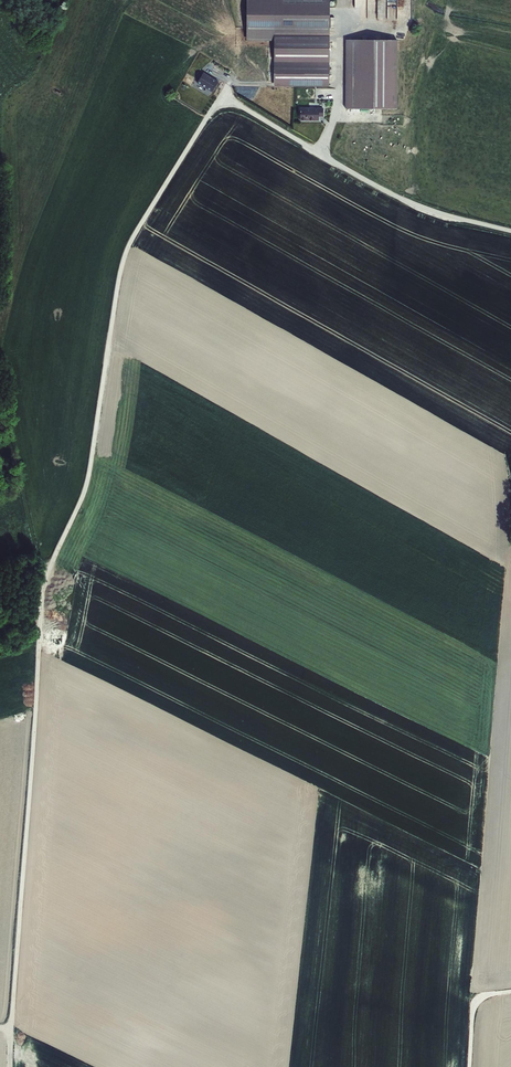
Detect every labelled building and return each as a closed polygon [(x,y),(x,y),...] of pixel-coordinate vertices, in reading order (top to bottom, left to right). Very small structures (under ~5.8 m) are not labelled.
[(246,40),(274,40),(274,87),(329,87),(329,0),(246,0),(246,40)] [(345,40),(345,109),(397,109),(397,40),(345,40)] [(203,73),(197,83),(207,88),(205,91),(210,94),(211,92),(212,92),(218,82),(203,73)] [(300,108),(300,121),(318,121),(318,117),(323,117),(323,108),(300,108)]
